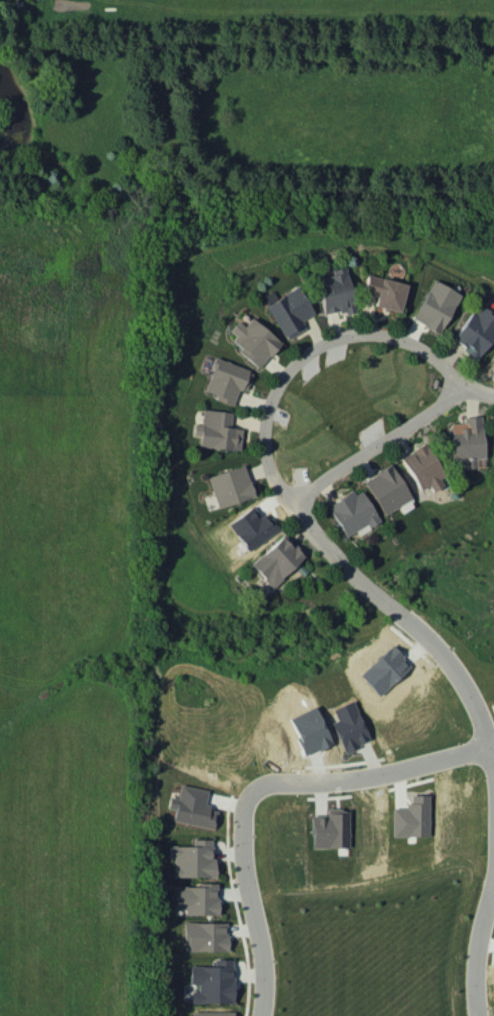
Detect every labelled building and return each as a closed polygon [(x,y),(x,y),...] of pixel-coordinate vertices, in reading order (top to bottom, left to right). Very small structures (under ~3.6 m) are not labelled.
[(317,277),(323,315),(354,310),(347,267),(332,269),(333,274),(317,277)] [(406,284),(368,274),(363,292),(376,295),(374,305),(399,312),(406,284)] [(439,333),(461,295),(434,279),(412,318),(439,333)] [(314,313),(299,286),(266,304),(286,340),(306,328),(301,320),(314,313)] [(478,304),(452,340),(477,358),(493,335),(493,316),(478,304)] [(238,321),(229,331),(236,336),(230,343),(258,368),(281,342),(252,317),(244,326),(238,321)] [(245,391),(253,371),(216,357),(203,393),(233,403),(238,389),(245,391)] [(240,450),(242,428),(231,427),(232,412),(203,409),(202,424),(195,424),(194,435),(200,436),(199,446),(240,450)] [(484,458),(481,415),(463,416),(464,422),(449,423),(451,467),(476,465),(476,458),(484,458)] [(420,490),(429,485),(433,491),(448,483),(425,443),(401,457),(420,490)] [(385,515),(412,498),(390,464),(363,481),(385,515)] [(254,497),(245,465),(208,475),(217,507),(254,497)] [(381,521),(359,487),(328,506),(346,536),(356,530),(359,534),(381,521)] [(246,550),(277,532),(266,513),(258,517),(253,508),(229,521),(246,550)] [(251,565),(272,587),(305,556),(284,533),(251,565)] [(360,674),(380,695),(411,666),(391,645),(360,674)] [(331,722),(345,752),(372,740),(354,699),(333,709),(337,720),(331,722)] [(331,744),(316,706),(288,717),(304,755),(331,744)] [(172,820),(212,828),(216,809),(204,806),(207,790),(180,784),(177,797),(169,796),(167,808),(175,809),(172,820)] [(429,794),(409,795),(409,808),(392,808),(392,836),(429,836),(429,794)] [(312,847),(350,847),(349,808),(326,809),(327,815),(311,815),(312,847)] [(169,845),(169,856),(173,857),(173,876),(215,877),(215,858),(210,858),(211,839),(192,838),(192,845),(169,845)] [(218,914),(218,884),(174,884),(174,908),(185,907),(185,915),(218,914)] [(184,950),(227,950),(227,921),(184,922),(184,950)] [(191,1002),(233,1002),(233,958),(214,958),(214,965),(189,965),(189,983),(199,983),(199,991),(191,991),(191,1002)]
